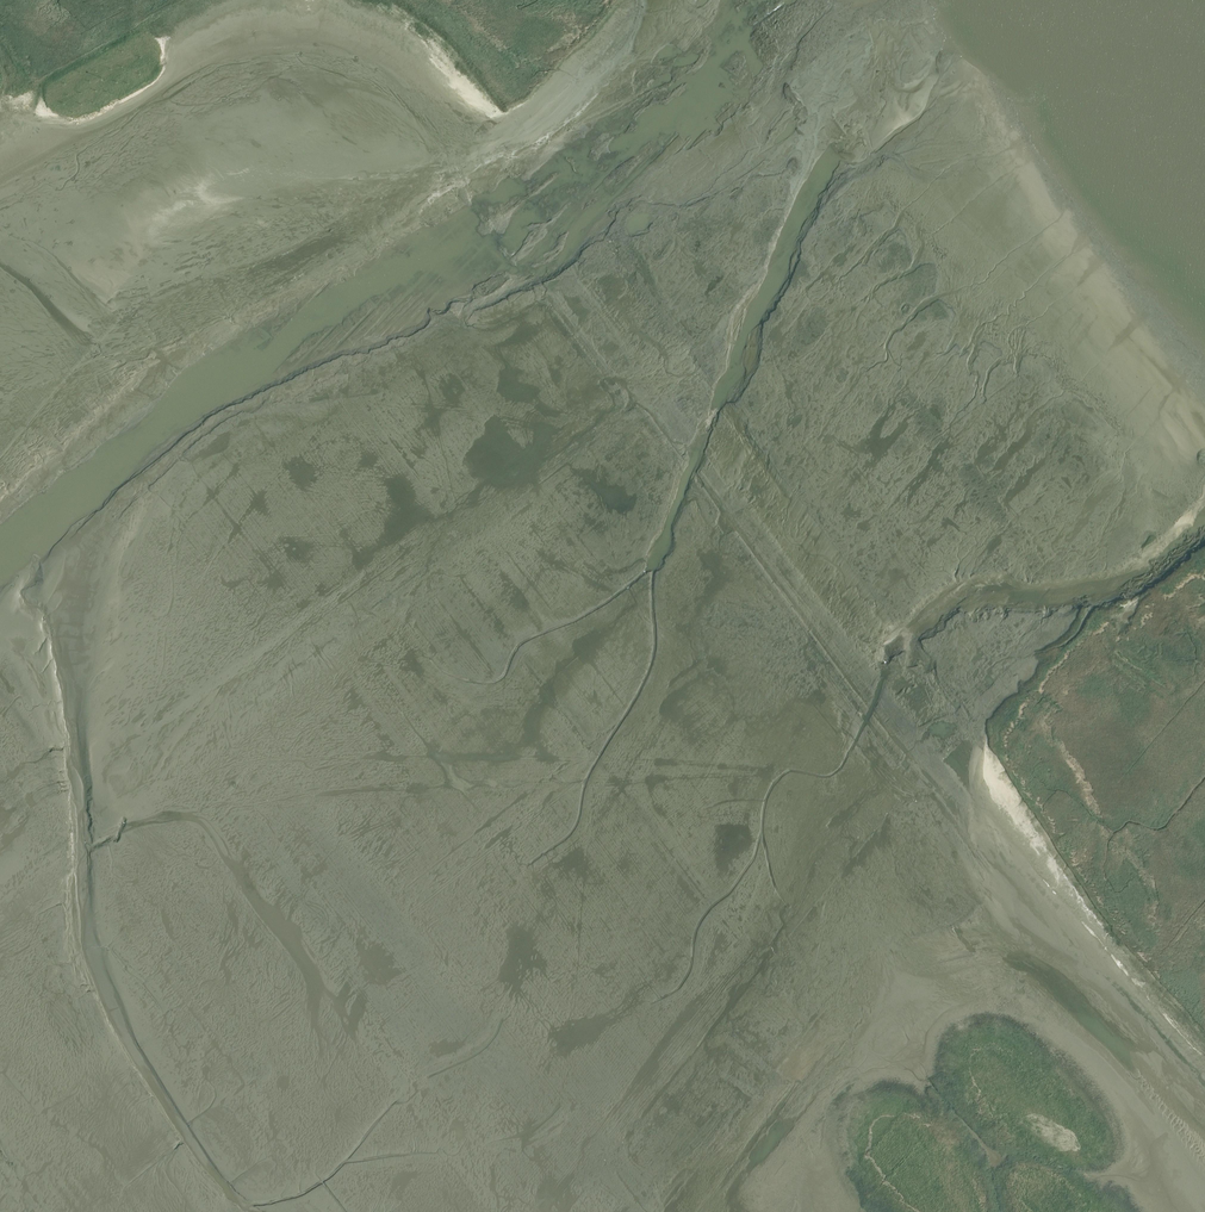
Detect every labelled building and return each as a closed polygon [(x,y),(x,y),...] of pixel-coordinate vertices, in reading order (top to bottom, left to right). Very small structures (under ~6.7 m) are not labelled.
[(380,103),(375,109),(386,119),(391,114),(380,103)] [(378,179),(381,176),(373,169),(370,172),(378,179)] [(401,195),(404,197),(410,189),(407,187),(401,195)] [(634,443),(641,439),(631,423),(616,432),(622,442),(630,437),(634,443)] [(614,449),(603,452),(605,461),(616,458),(614,449)] [(663,464),(650,474),(653,478),(646,484),(649,489),(659,482),(660,484),(665,481),(663,478),(670,473),(663,464)]
